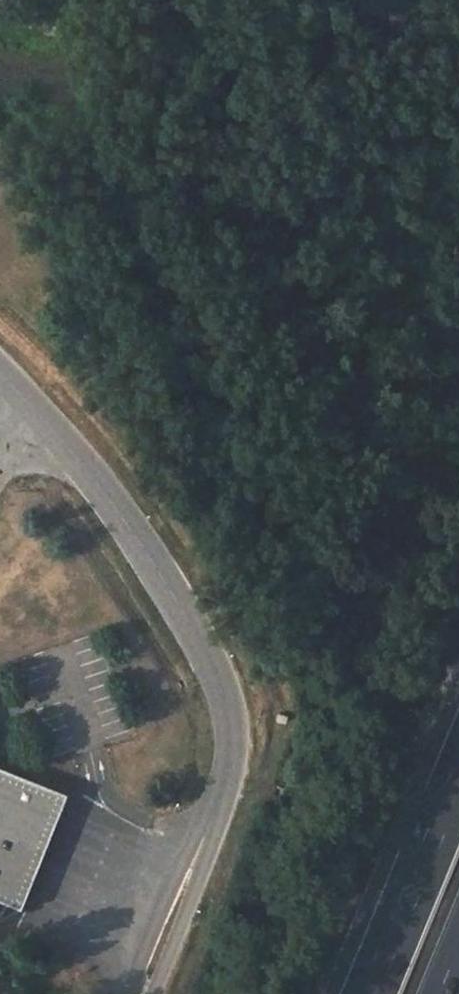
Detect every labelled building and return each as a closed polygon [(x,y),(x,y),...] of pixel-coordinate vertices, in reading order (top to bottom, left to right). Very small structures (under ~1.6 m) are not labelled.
[(22,909),(68,794),(0,766),(0,900),(22,909)]
